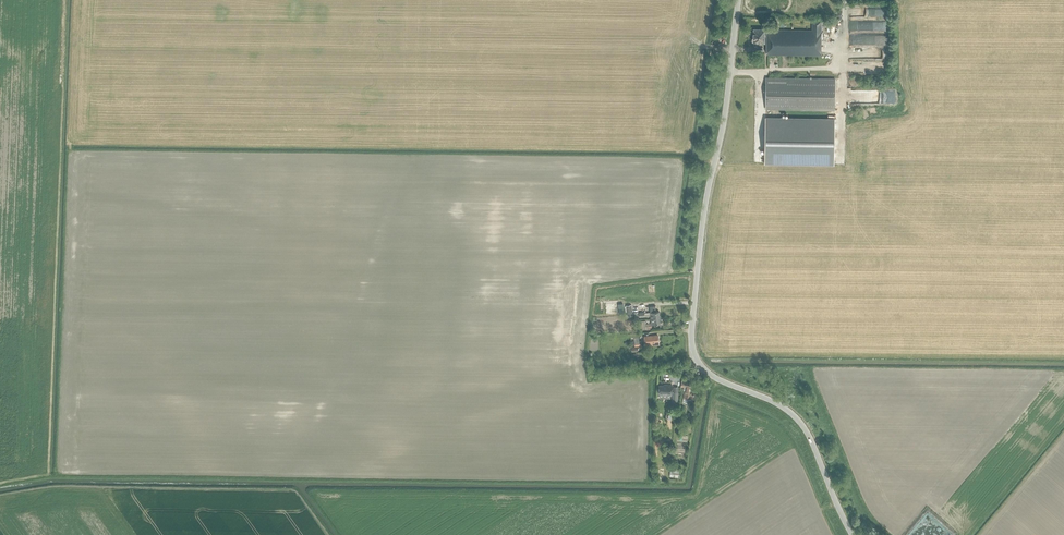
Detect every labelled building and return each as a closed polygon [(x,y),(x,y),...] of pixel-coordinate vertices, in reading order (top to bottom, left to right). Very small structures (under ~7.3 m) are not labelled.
[(864,17),(879,16),(879,8),(864,8),(864,17)] [(822,20),(812,20),(812,31),(767,30),(767,32),(765,32),(765,30),(754,30),(754,38),(753,40),(753,41),(754,42),(754,43),(765,43),(765,38),(767,38),(767,55),(821,56),(822,20)] [(887,64),(867,64),(867,72),(887,72),(887,64)] [(836,80),(766,78),(766,109),(835,110),(836,80)] [(835,119),(766,118),(765,163),(834,164),(835,119)] [(656,312),(655,306),(650,307),(650,313),(645,313),(645,312),(639,313),(640,317),(651,316),(651,319),(661,317),(661,316),(660,316),(659,312),(656,312)] [(645,321),(638,321),(639,330),(647,329),(647,330),(652,329),(651,323),(646,324),(645,321)] [(655,336),(644,337),(645,347),(659,346),(658,337),(656,337),(655,336)] [(641,340),(639,341),(639,337),(632,337),(633,345),(635,345),(635,346),(642,346),(641,340)] [(682,379),(681,387),(685,388),(683,398),(683,403),(683,404),(691,405),(692,399),(693,400),(694,395),(692,394),(692,391),(695,392),(696,382),(686,380),(686,379),(682,379)] [(667,386),(659,386),(659,393),(672,394),(672,385),(667,385),(667,386)] [(692,424),(685,423),(685,425),(683,425),(682,432),(691,433),(692,424)] [(670,469),(670,477),(679,478),(680,470),(670,469)]
